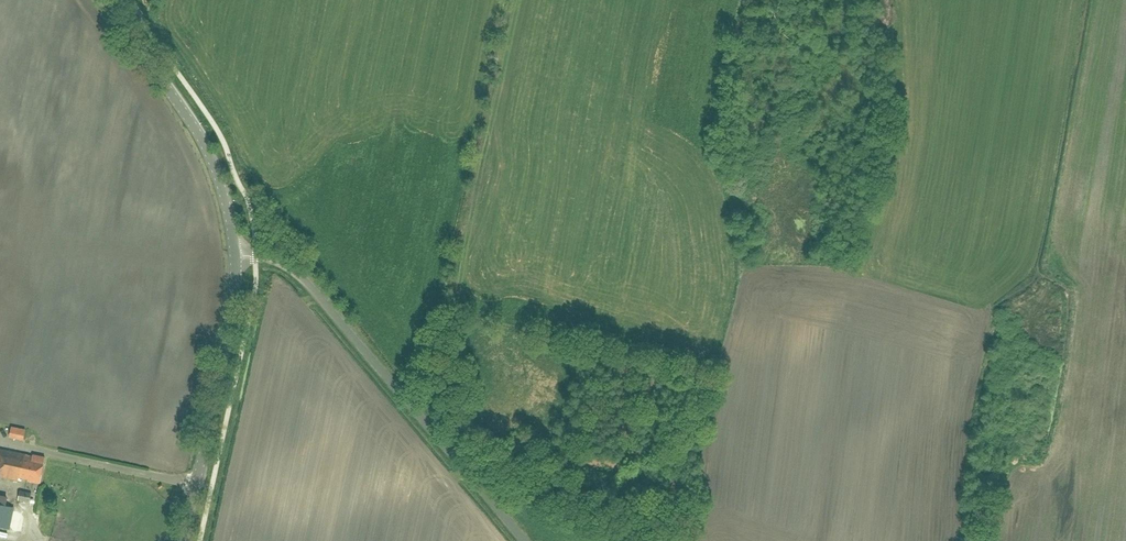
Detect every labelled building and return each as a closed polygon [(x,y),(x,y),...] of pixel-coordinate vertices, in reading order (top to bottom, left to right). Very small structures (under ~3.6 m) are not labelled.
[(18,480),(19,477),(28,479),(28,480),(39,483),(44,457),(32,454),(32,455),(0,449),(0,476),(18,480)] [(29,503),(32,492),(20,490),(18,500),(29,503)] [(10,529),(16,530),(19,513),(13,511),(14,507),(6,505),(8,498),(0,497),(0,527),(10,529)]
